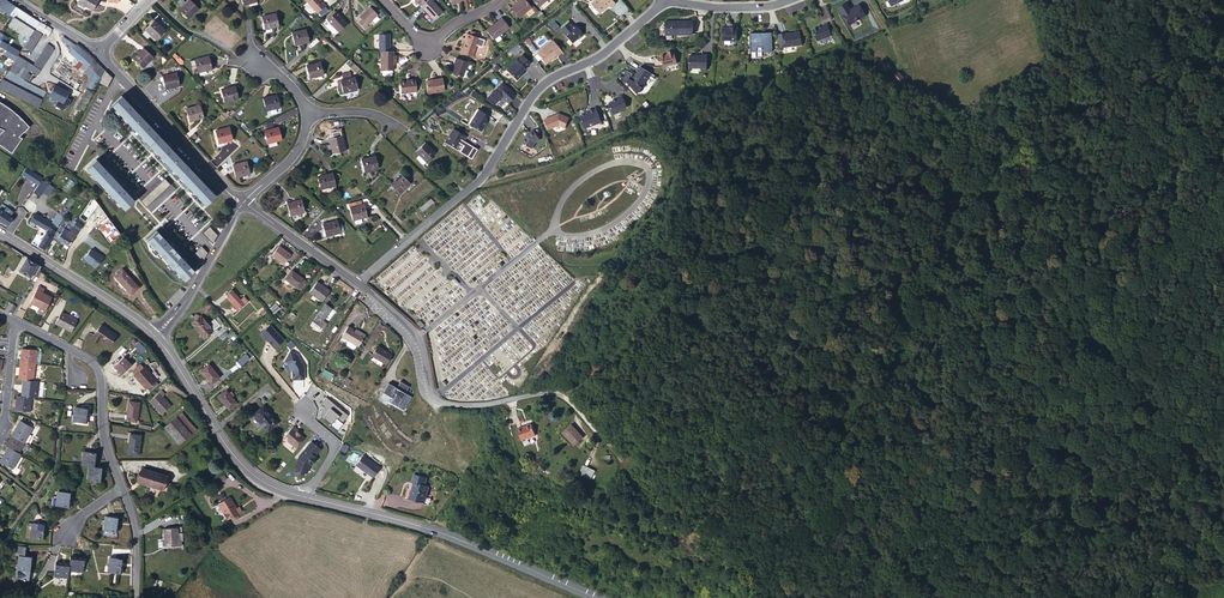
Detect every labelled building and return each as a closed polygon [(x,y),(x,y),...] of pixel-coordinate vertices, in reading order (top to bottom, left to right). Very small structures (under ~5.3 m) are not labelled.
[(7,0),(1,0),(0,1),(0,6),(4,9),(9,13),(10,14),(15,6),(7,0)] [(78,0),(92,8),(97,0),(78,0)] [(194,0),(188,0),(181,8),(190,17),(201,7),(194,0)] [(325,2),(323,0),(309,0),(317,9),(318,9),(325,2)] [(433,0),(427,0),(422,5),(433,18),(442,10),(433,0)] [(526,0),(521,0),(512,7),(519,17),(532,7),(526,0)] [(599,10),(605,4),(607,1),(609,3),(613,0),(591,0),(599,10)] [(326,4),(325,2),(318,9),(319,10),(326,4)] [(377,12),(370,4),(359,14),(361,17),(358,20),(364,26),(367,23),(367,22),(377,12)] [(30,15),(15,6),(10,14),(13,15),(22,20),(23,19),(26,20),(30,15)] [(328,17),(336,9),(334,8),(326,15),(328,17)] [(336,9),(328,17),(327,17),(338,29),(347,21),(336,9)] [(279,23),(277,11),(263,15),(265,27),(279,23)] [(29,34),(34,26),(22,20),(13,15),(12,18),(9,23),(29,34)] [(22,20),(34,26),(38,20),(33,17),(30,15),(26,20),(23,19),(22,20)] [(166,27),(155,17),(146,27),(157,37),(166,27)] [(501,17),(486,29),(493,39),(509,26),(501,17)] [(577,36),(582,31),(574,23),(572,23),(568,18),(560,26),(564,31),(563,31),(571,40),(577,35),(577,36)] [(667,31),(694,31),(694,18),(667,18),(667,31)] [(824,22),(814,25),(818,36),(832,32),(828,20),(823,21),(824,22)] [(48,34),(52,28),(50,26),(44,23),(40,21),(36,27),(48,34)] [(555,22),(551,25),(556,31),(560,28),(555,22)] [(724,37),(738,36),(738,23),(731,23),(731,25),(724,25),(724,37)] [(309,39),(306,27),(292,30),(295,43),(309,39)] [(780,30),(782,42),(803,39),(801,27),(786,30),(785,29),(780,30)] [(35,28),(24,46),(31,50),(36,41),(42,32),(35,28)] [(751,29),(752,47),(758,47),(758,42),(765,42),(765,47),(774,47),(773,28),(751,29)] [(378,31),(378,49),(380,49),(390,49),(389,31),(378,31)] [(461,52),(472,56),(479,37),(477,36),(470,34),(467,33),(465,38),(466,38),(465,40),(461,52)] [(73,48),(76,45),(63,35),(61,38),(73,48)] [(536,52),(545,62),(556,52),(557,53),(561,49),(551,38),(536,52)] [(19,49),(8,43),(6,42),(4,41),(0,39),(0,44),(16,53),(19,49)] [(40,68),(54,45),(47,41),(32,63),(40,68)] [(89,64),(93,60),(76,44),(76,45),(73,48),(69,52),(78,60),(82,63),(86,67),(89,64)] [(154,54),(145,45),(135,55),(144,64),(154,54)] [(662,53),(665,64),(678,61),(674,47),(669,49),(669,51),(662,53)] [(390,49),(380,49),(380,67),(382,67),(382,72),(383,73),(390,73),(391,72),(391,67),(393,67),(393,49),(390,49)] [(691,53),(690,65),(702,65),(702,67),(707,67),(708,52),(702,52),(702,53),(691,53)] [(200,67),(215,64),(213,53),(198,55),(198,56),(200,67)] [(506,68),(516,78),(521,73),(520,72),(525,66),(524,66),(529,61),(521,53),(516,58),(516,57),(506,68)] [(29,67),(32,63),(18,54),(9,68),(15,73),(20,66),(24,68),(19,75),(23,78),(23,77),(27,72),(29,67)] [(468,61),(456,57),(454,63),(455,63),(452,72),(463,76),(468,61)] [(102,74),(105,69),(94,59),(93,60),(89,64),(94,70),(101,76),(102,74)] [(74,65),(77,69),(82,63),(78,60),(74,65)] [(324,73),(321,61),(307,65),(310,76),(324,73)] [(37,72),(40,68),(32,63),(29,67),(37,72)] [(83,70),(86,67),(82,63),(77,69),(81,72),(83,70)] [(83,70),(90,77),(94,70),(89,64),(86,67),(83,70)] [(652,70),(641,64),(632,78),(643,85),(652,70)] [(94,89),(101,76),(94,70),(90,77),(86,84),(94,89)] [(178,70),(177,70),(171,71),(163,72),(166,85),(181,82),(178,70)] [(341,77),(342,81),(344,88),(358,86),(356,74),(352,75),(344,76),(341,77)] [(0,81),(0,86),(37,105),(41,98),(2,77),(0,81)] [(416,90),(415,77),(400,79),(401,92),(416,90)] [(444,89),(442,77),(426,79),(428,92),(444,89)] [(501,81),(486,96),(493,103),(502,95),(508,101),(515,94),(501,81)] [(239,95),(237,83),(222,86),(225,98),(239,95)] [(55,84),(49,94),(63,101),(68,91),(55,84)] [(84,93),(76,108),(82,111),(87,102),(93,91),(87,88),(84,93)] [(609,98),(613,109),(622,106),(622,104),(626,102),(622,91),(617,93),(618,95),(609,98)] [(121,94),(112,103),(157,152),(154,155),(157,158),(160,155),(176,173),(173,175),(175,178),(179,175),(194,192),(191,195),(194,198),(197,195),(205,204),(214,195),(169,146),(171,144),(168,142),(167,143),(121,94)] [(280,105),(277,94),(263,97),(266,108),(280,105)] [(12,152),(22,138),(19,136),(29,126),(21,118),(16,113),(7,106),(0,102),(0,145),(12,152)] [(204,115),(201,103),(187,106),(190,118),(204,115)] [(584,123),(601,117),(596,104),(587,107),(588,108),(580,111),(584,123)] [(960,115),(966,112),(963,107),(957,110),(960,115)] [(469,123),(481,130),(486,120),(485,116),(483,115),(484,111),(478,108),(469,123)] [(545,117),(549,126),(559,122),(564,124),(568,115),(559,111),(545,117)] [(233,137),(230,125),(216,128),(219,140),(233,137)] [(281,136),(279,125),(264,128),(267,139),(281,136)] [(445,140),(456,146),(461,138),(464,140),(466,135),(453,127),(445,140)] [(522,139),(532,144),(535,139),(539,136),(534,127),(526,131),(522,139)] [(345,148),(341,135),(329,138),(332,151),(345,148)] [(415,150),(419,154),(427,161),(436,151),(425,140),(415,150)] [(462,151),(472,157),(477,149),(466,143),(462,151)] [(427,161),(419,154),(416,157),(424,164),(427,161)] [(378,167),(375,155),(361,159),(364,171),(378,167)] [(96,159),(87,167),(125,208),(134,199),(126,191),(129,188),(125,184),(122,187),(108,171),(111,168),(107,164),(104,167),(96,159)] [(250,171),(247,159),(232,162),(235,174),(250,171)] [(31,171),(25,167),(22,173),(38,184),(42,178),(38,175),(31,171)] [(334,184),(331,171),(316,174),(320,187),(334,184)] [(410,184),(401,174),(390,184),(400,194),(410,184)] [(39,194),(48,182),(42,178),(38,184),(34,190),(39,194)] [(170,184),(165,178),(141,200),(146,206),(170,184)] [(424,193),(412,203),(416,207),(427,198),(424,193)] [(304,212),(301,199),(287,202),(290,215),(304,212)] [(3,211),(10,215),(12,212),(15,207),(9,203),(6,206),(3,211)] [(366,217),(364,204),(350,206),(352,219),(366,217)] [(8,224),(12,217),(10,215),(3,211),(0,209),(0,220),(0,219),(8,224)] [(38,245),(44,249),(56,228),(57,228),(60,223),(55,220),(54,219),(51,223),(35,213),(31,219),(46,229),(46,232),(38,245)] [(55,220),(60,223),(60,222),(63,217),(64,216),(60,213),(55,220)] [(73,225),(76,220),(73,218),(70,222),(66,219),(63,223),(66,225),(67,223),(72,227),(73,225)] [(80,222),(77,219),(76,220),(73,225),(79,230),(83,224),(80,222)] [(339,230),(337,224),(336,219),(335,219),(327,221),(322,222),(323,226),(325,234),(339,231),(339,230)] [(93,223),(87,229),(90,232),(96,226),(93,223)] [(68,244),(78,230),(79,230),(73,225),(72,227),(69,230),(62,240),(68,244)] [(59,238),(62,240),(69,230),(64,226),(62,229),(60,228),(60,227),(54,235),(58,237),(59,238)] [(217,234),(210,226),(202,233),(213,244),(217,234)] [(176,270),(184,279),(193,270),(185,262),(189,259),(185,255),(182,258),(168,242),(171,239),(167,235),(164,238),(157,229),(147,238),(155,247),(152,250),(155,252),(158,250),(173,267),(170,270),(173,273),(176,270)] [(278,245),(271,254),(283,263),(290,254),(278,245)] [(208,253),(202,246),(193,255),(202,264),(208,253)] [(95,267),(104,258),(101,254),(100,255),(93,249),(91,249),(84,257),(95,267)] [(34,270),(37,264),(26,258),(19,270),(30,276),(34,270)] [(121,269),(113,276),(131,294),(138,286),(121,269)] [(32,278),(34,280),(41,272),(39,270),(37,272),(32,278)] [(291,270),(285,279),(300,288),(305,280),(291,270)] [(322,301),(329,290),(316,282),(309,292),(322,301)] [(39,292),(41,289),(37,287),(29,303),(30,304),(38,308),(43,311),(50,298),(41,293),(39,292)] [(231,289),(226,293),(239,308),(248,301),(243,296),(240,298),(231,289)] [(277,301),(271,307),(275,311),(280,305),(277,301)] [(5,311),(11,314),(17,306),(14,304),(13,306),(11,305),(12,303),(9,302),(5,311)] [(325,304),(317,315),(323,320),(332,309),(325,304)] [(61,312),(55,323),(70,331),(76,320),(61,312)] [(214,330),(208,323),(201,315),(199,316),(196,313),(193,316),(196,319),(191,323),(204,338),(214,330)] [(323,320),(317,315),(313,319),(323,327),(327,323),(323,320)] [(214,318),(208,323),(214,330),(223,322),(218,317),(215,319),(214,318)] [(261,333),(275,348),(285,340),(270,324),(261,333)] [(100,325),(92,337),(97,341),(99,340),(108,346),(116,335),(100,325)] [(356,332),(347,327),(342,336),(349,340),(348,341),(349,344),(354,347),(357,346),(358,345),(359,346),(365,335),(357,330),(356,332)] [(392,353),(378,345),(372,355),(386,363),(392,353)] [(21,348),(19,362),(33,363),(34,349),(21,348)] [(293,350),(286,360),(290,363),(293,369),(293,378),(305,377),(305,365),(299,354),(293,350)] [(238,362),(242,367),(250,359),(247,355),(238,362)] [(123,356),(112,365),(121,374),(131,365),(123,356)] [(19,362),(18,378),(23,378),(31,379),(33,363),(19,362)] [(208,363),(200,369),(210,382),(218,376),(208,363)] [(147,388),(150,392),(159,386),(155,381),(156,380),(144,366),(143,368),(140,364),(132,371),(135,375),(134,376),(146,389),(147,388)] [(332,381),(335,375),(324,371),(322,377),(332,381)] [(21,396),(31,397),(36,397),(37,380),(31,379),(23,378),(21,396)] [(389,382),(380,398),(386,401),(389,395),(393,397),(391,401),(405,409),(413,395),(406,392),(410,385),(401,380),(397,387),(389,382)] [(225,388),(217,395),(228,409),(236,403),(225,388)] [(163,392),(151,403),(164,416),(173,407),(165,398),(167,396),(163,392)] [(21,396),(16,395),(15,409),(29,410),(31,397),(21,396)] [(327,398),(321,405),(325,408),(323,412),(322,419),(325,419),(332,424),(331,426),(339,432),(345,424),(344,423),(350,416),(327,398)] [(139,401),(128,400),(126,419),(137,421),(139,401)] [(75,403),(73,418),(87,421),(89,405),(75,403)] [(263,406),(253,414),(260,423),(261,422),(268,431),(277,423),(263,406)] [(180,413),(168,423),(182,439),(194,429),(180,413)] [(21,418),(13,432),(25,439),(33,425),(21,418)] [(521,440),(536,436),(532,424),(518,428),(521,440)] [(583,437),(571,424),(563,431),(575,445),(583,437)] [(286,440),(297,448),(303,439),(303,437),(299,434),(301,432),(293,426),(286,436),(287,437),(287,439),(286,440)] [(138,432),(127,431),(126,451),(137,452),(138,432)] [(13,432),(6,443),(10,445),(19,450),(25,439),(13,432)] [(320,447),(311,440),(299,456),(296,466),(297,467),(296,470),(298,474),(301,475),(304,473),(306,469),(307,470),(310,464),(316,456),(314,454),(320,447)] [(15,466),(23,452),(19,450),(10,445),(2,459),(9,463),(15,466)] [(84,448),(82,461),(89,462),(92,462),(96,463),(98,450),(84,448)] [(380,469),(364,456),(356,465),(373,478),(380,469)] [(101,479),(103,464),(96,463),(92,462),(89,462),(87,477),(101,479)] [(595,470),(583,465),(580,473),(592,477),(595,470)] [(166,478),(145,469),(140,481),(161,490),(166,478)] [(426,477),(413,474),(411,480),(413,482),(415,482),(414,487),(407,486),(404,498),(429,504),(431,495),(425,493),(425,492),(427,491),(428,487),(427,485),(424,484),(426,477)] [(57,491),(55,505),(68,507),(70,493),(57,491)] [(231,495),(221,502),(231,519),(245,511),(241,505),(238,507),(231,495)] [(106,515),(104,529),(119,531),(120,517),(106,515)] [(30,523),(28,538),(42,539),(44,524),(30,523)] [(176,535),(177,535),(177,528),(165,529),(165,548),(181,547),(180,541),(177,541),(176,535)] [(26,542),(17,541),(16,550),(19,551),(25,552),(26,542)] [(19,551),(17,565),(16,573),(24,575),(24,574),(30,575),(31,567),(32,552),(25,552),(19,551)] [(85,556),(71,554),(70,561),(69,569),(84,571),(85,556)] [(108,556),(106,570),(120,572),(123,559),(108,556)] [(54,574),(68,575),(68,572),(69,569),(70,561),(56,560),(54,574)]
